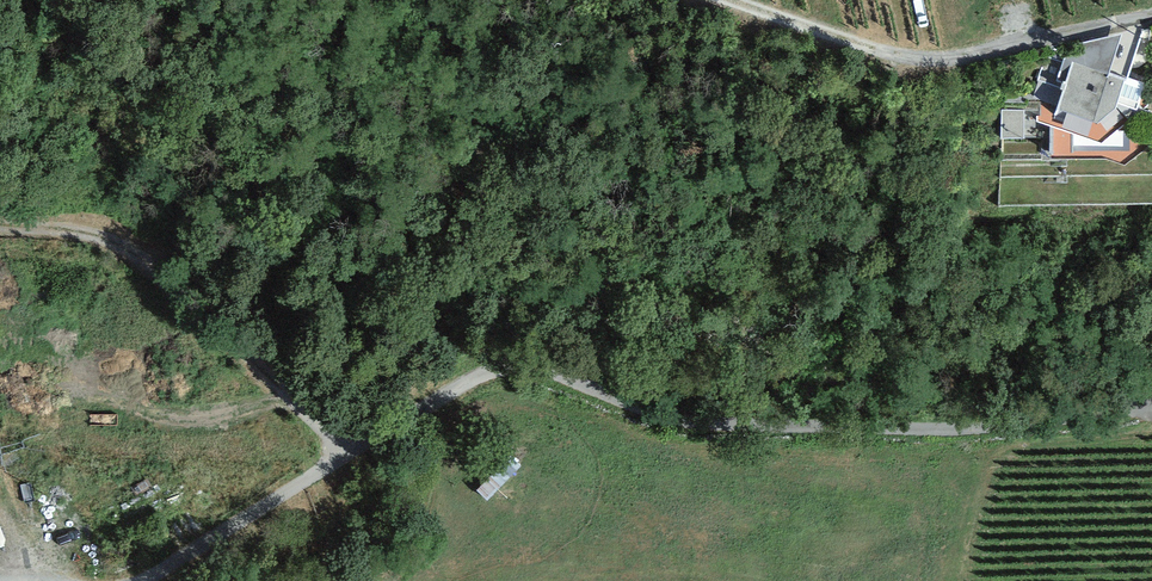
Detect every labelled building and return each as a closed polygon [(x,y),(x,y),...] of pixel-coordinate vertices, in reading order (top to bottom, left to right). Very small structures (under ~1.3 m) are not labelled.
[(1120,35),(1067,47),(1054,49),(1050,48),(1037,81),(1064,90),(1057,109),(1098,123),(1115,109),(1124,79),(1108,74),(1120,35)]
